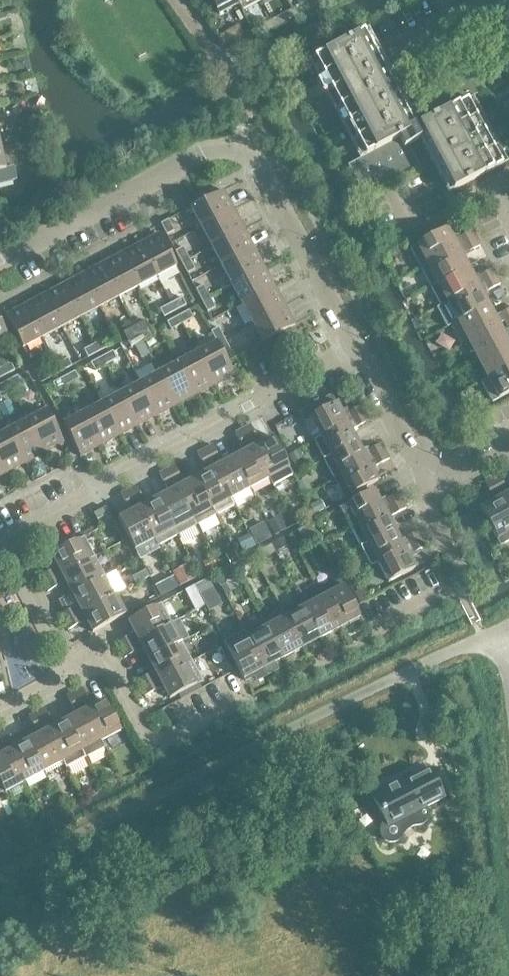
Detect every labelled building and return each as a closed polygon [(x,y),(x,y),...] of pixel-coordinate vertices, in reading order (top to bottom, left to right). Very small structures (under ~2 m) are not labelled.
[(239,3),(237,0),(211,0),(219,14),(239,3)] [(239,3),(242,10),(261,0),(237,0),(239,3)] [(363,32),(304,64),(353,153),(362,148),(371,167),(421,139),(363,32)] [(454,192),(503,166),(468,100),(486,90),(471,63),(420,91),(434,117),(418,126),(454,192)] [(0,150),(0,183),(15,179),(12,166),(4,168),(0,150)] [(202,228),(234,211),(224,191),(191,208),(202,228)] [(212,247),(244,230),(234,211),(202,228),(212,247)] [(168,219),(161,223),(167,235),(174,231),(168,219)] [(421,267),(476,238),(472,230),(454,240),(448,228),(410,248),(421,267)] [(212,247),(222,266),(255,249),(244,230),(212,247)] [(159,234),(140,244),(157,277),(177,267),(159,234)] [(431,287),(468,267),(462,256),(481,246),(476,238),(421,267),(431,287)] [(140,244),(121,255),(138,287),(157,277),(140,244)] [(181,262),(189,258),(183,247),(175,251),(181,262)] [(232,285),(265,268),(255,249),(222,266),(232,285)] [(138,287),(121,255),(102,265),(119,298),(138,287)] [(195,269),(189,258),(181,262),(187,273),(195,269)] [(102,265),(82,275),(100,308),(119,298),(102,265)] [(447,302),(496,276),(492,268),(474,278),(468,267),(431,287),(441,305),(447,302)] [(232,285),(242,304),(275,287),(265,268),(232,285)] [(81,318),(100,308),(82,275),(63,285),(81,318)] [(458,321),(489,305),(483,294),(501,284),(496,276),(447,302),(458,321)] [(62,328),(81,318),(63,285),(44,295),(62,328)] [(201,300),(209,296),(203,285),(195,289),(201,300)] [(275,287),(242,304),(253,323),(285,306),(275,287)] [(44,295),(25,306),(43,338),(62,328),(44,295)] [(215,307),(209,296),(201,300),(207,311),(215,307)] [(171,303),(175,311),(186,305),(182,297),(171,303)] [(164,317),(175,311),(171,303),(160,309),(164,317)] [(489,305),(458,321),(453,324),(464,343),(468,341),(499,324),(504,321),(508,319),(508,308),(495,316),(489,305)] [(43,338),(25,306),(6,316),(23,349),(43,338)] [(296,326),(285,306),(253,323),(263,343),(296,326)] [(178,316),(182,324),(193,318),(189,310),(178,316)] [(171,330),(182,324),(178,316),(167,322),(171,330)] [(146,320),(134,326),(139,334),(150,328),(146,320)] [(468,341),(478,360),(508,343),(499,324),(468,341)] [(139,334),(134,326),(123,332),(128,340),(139,334)] [(154,336),(150,328),(139,334),(143,342),(154,336)] [(198,353),(215,386),(235,375),(224,354),(231,350),(219,328),(211,332),(217,343),(198,353)] [(139,334),(128,340),(132,348),(143,342),(139,334)] [(95,344),(99,352),(110,346),(106,338),(95,344)] [(478,360),(489,379),(508,368),(508,343),(478,360)] [(88,358),(99,352),(95,344),(84,350),(88,358)] [(102,357),(106,365),(117,359),(113,351),(102,357)] [(196,396),(215,386),(198,353),(178,363),(196,396)] [(95,371),(106,365),(102,357),(90,363),(95,371)] [(57,364),(61,372),(72,366),(68,358),(57,364)] [(4,376),(15,370),(10,362),(0,368),(0,370),(4,376)] [(177,406),(196,396),(178,363),(159,374),(177,406)] [(50,378),(61,372),(57,364),(46,370),(50,378)] [(489,379),(482,382),(493,403),(508,394),(508,368),(489,379)] [(64,377),(68,385),(79,379),(75,371),(64,377)] [(177,406),(159,374),(140,384),(157,417),(177,406)] [(6,381),(10,389),(22,383),(17,375),(6,381)] [(57,391),(68,385),(64,377),(53,383),(57,391)] [(10,389),(6,381),(0,385),(0,395),(10,389)] [(140,384),(121,394),(138,427),(157,417),(140,384)] [(138,427),(121,394),(102,404),(119,437),(138,427)] [(314,441),(365,413),(361,406),(344,415),(337,403),(304,421),(314,441)] [(102,404),(82,415),(100,447),(119,437),(102,404)] [(27,421),(45,454),(64,443),(47,411),(27,421)] [(369,421),(365,413),(314,441),(325,460),(358,442),(352,431),(369,421)] [(81,458),(100,447),(82,415),(63,425),(81,458)] [(27,421),(8,431),(26,464),(45,454),(27,421)] [(251,425),(244,429),(270,479),(272,484),(293,473),(274,437),(261,444),(251,425)] [(245,452),(234,458),(250,489),(270,479),(244,429),(236,433),(245,452)] [(8,431),(0,435),(0,462),(7,474),(26,464),(8,431)] [(340,475),(385,451),(380,443),(363,452),(358,442),(325,460),(335,479),(341,476),(340,475)] [(250,489),(234,458),(223,464),(213,445),(205,449),(231,499),(250,489)] [(196,478),(215,514),(234,504),(231,499),(205,449),(197,453),(207,472),(196,478)] [(300,450),(292,454),(296,461),(304,457),(300,450)] [(390,459),(385,451),(340,475),(341,476),(335,479),(345,499),(379,481),(372,468),(390,459)] [(215,514),(196,478),(185,484),(175,465),(167,469),(196,524),(215,514)] [(158,498),(177,534),(196,524),(167,469),(159,473),(169,492),(158,498)] [(493,480),(508,510),(508,493),(500,476),(493,480)] [(305,478),(297,482),(304,495),(312,491),(305,478)] [(508,542),(508,510),(493,480),(486,484),(492,495),(488,497),(492,503),(482,509),(502,546),(508,542)] [(157,545),(177,534),(158,498),(146,504),(137,486),(129,490),(155,540),(157,545)] [(155,540),(129,490),(121,494),(131,513),(119,519),(135,550),(155,540)] [(341,508),(351,527),(402,501),(398,493),(380,502),(374,491),(341,508)] [(321,499),(310,505),(314,514),(325,509),(321,499)] [(351,527),(362,547),(368,544),(395,529),(389,517),(406,508),(402,501),(351,527)] [(106,508),(94,514),(101,527),(113,521),(106,508)] [(279,515),(267,522),(274,535),(286,529),(279,515)] [(263,522),(249,529),(257,545),(271,537),(263,522)] [(311,525),(298,531),(302,539),(315,533),(311,525)] [(368,544),(362,547),(372,566),(378,563),(423,539),(419,531),(401,540),(395,529),(368,544)] [(249,533),(237,540),(243,551),(255,545),(249,533)] [(44,584),(95,556),(85,537),(78,541),(51,555),(57,567),(40,576),(44,584)] [(283,537),(271,544),(275,552),(287,545),(283,537)] [(423,539),(378,563),(389,583),(416,568),(409,555),(426,547),(423,539)] [(271,545),(258,552),(263,560),(275,553),(271,545)] [(233,549),(225,554),(230,565),(239,561),(233,549)] [(66,582),(72,593),(99,579),(105,576),(95,556),(44,584),(48,592),(66,582)] [(234,565),(238,573),(250,567),(246,559),(234,565)] [(188,563),(172,572),(180,586),(195,578),(188,563)] [(226,580),(238,573),(234,565),(221,572),(226,580)] [(145,569),(132,576),(136,584),(149,578),(145,569)] [(99,579),(72,593),(78,605),(60,614),(64,622),(115,595),(105,576),(99,579)] [(173,576),(155,586),(161,596),(179,586),(173,576)] [(209,579),(194,586),(199,594),(213,587),(209,579)] [(321,591),(341,628),(360,617),(341,580),(321,591)] [(362,588),(352,593),(356,603),(367,597),(362,588)] [(341,628),(321,591),(302,601),(321,638),(341,628)] [(115,595),(64,622),(68,630),(86,620),(93,633),(127,615),(115,595)] [(321,638),(302,601),(282,611),(286,618),(302,648),(321,638)] [(117,642),(121,650),(172,622),(162,604),(128,621),(134,633),(117,642)] [(286,618),(267,628),(283,659),(302,648),(286,618)] [(263,621),(244,631),(264,669),(283,659),(267,628),(263,621)] [(143,649),(149,660),(182,642),(172,622),(121,650),(125,658),(143,649)] [(264,669),(244,631),(224,642),(245,682),(255,677),(258,681),(268,676),(264,669)] [(192,661),(182,642),(149,660),(155,671),(137,680),(141,688),(192,661)] [(192,661),(141,688),(145,696),(163,687),(170,700),(204,682),(192,661)] [(83,688),(75,692),(101,742),(122,731),(105,700),(92,707),(83,688)] [(77,715),(65,721),(82,752),(101,742),(75,692),(67,696),(77,715)] [(86,759),(82,752),(65,721),(54,727),(44,708),(37,712),(63,762),(67,769),(86,759)] [(39,735),(28,741),(44,772),(63,762),(37,712),(29,716),(39,735)] [(28,741),(16,747),(6,728),(0,732),(0,735),(24,783),(44,772),(28,741)] [(0,735),(0,754),(1,756),(0,756),(0,784),(5,793),(24,783),(0,735)] [(430,809),(428,806),(445,798),(430,767),(373,796),(385,819),(380,825),(378,829),(378,835),(381,840),(385,843),(391,845),(396,845),(399,842),(403,838),(407,831),(411,827),(416,824),(421,824),(426,822),(430,820),(431,816),(431,813),(430,809)] [(456,800),(445,806),(452,820),(463,815),(456,800)]
